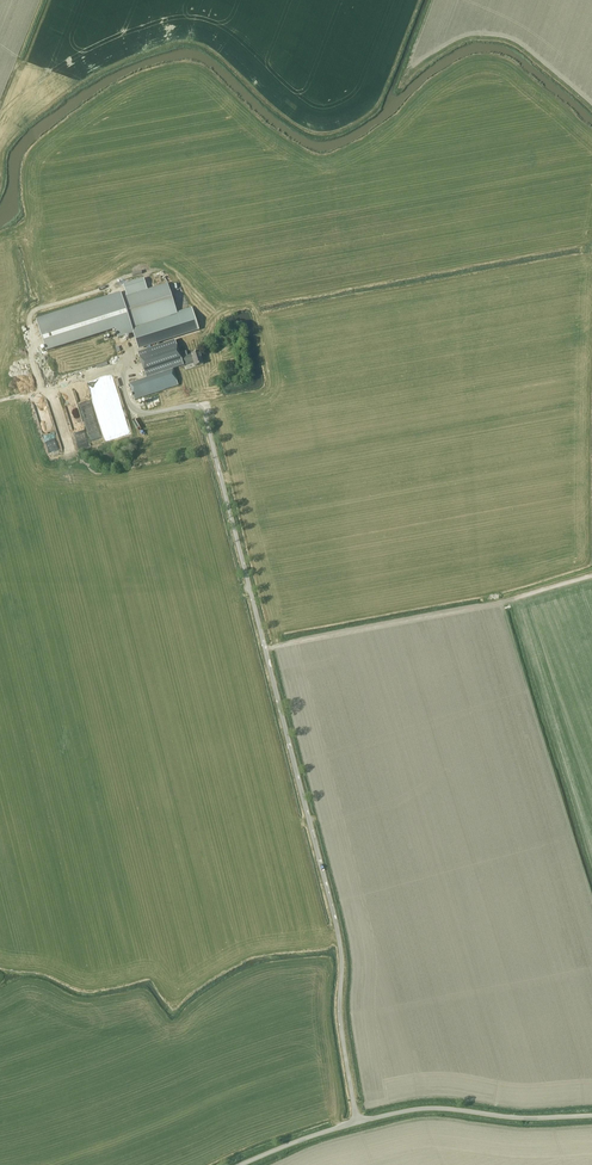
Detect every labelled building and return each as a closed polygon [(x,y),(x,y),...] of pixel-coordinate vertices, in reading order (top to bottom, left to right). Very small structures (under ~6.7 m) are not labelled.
[(127,296),(148,289),(144,278),(123,285),(126,294),(127,296)] [(168,283),(148,289),(127,296),(126,294),(121,296),(132,329),(177,314),(168,283)] [(120,293),(37,321),(46,351),(115,329),(118,338),(134,334),(132,329),(121,296),(120,293)] [(192,309),(187,311),(177,314),(132,329),(134,334),(139,350),(199,331),(192,309)] [(179,354),(175,341),(138,354),(147,379),(173,369),(180,367),(178,362),(182,361),(179,354)] [(180,367),(194,362),(195,366),(203,364),(200,352),(192,354),(188,356),(186,352),(179,354),(182,361),(178,362),(180,367)] [(147,379),(131,384),(136,399),(178,384),(173,369),(147,379)] [(101,431),(90,433),(92,443),(103,442),(101,431)]
